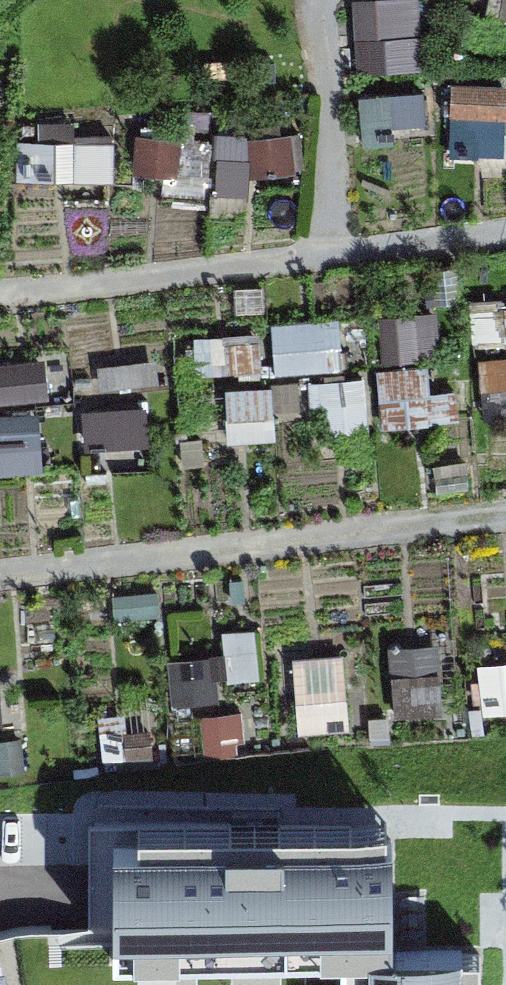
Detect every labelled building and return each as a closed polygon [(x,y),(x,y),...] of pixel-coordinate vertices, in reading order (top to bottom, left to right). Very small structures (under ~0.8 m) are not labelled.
[(362,72),(430,68),(427,0),(358,0),(362,72)] [(456,149),(505,148),(505,85),(454,87),(456,149)] [(368,131),(432,126),(429,95),(366,101),(368,131)] [(144,140),(143,178),(191,179),(192,141),(144,140)] [(119,179),(117,142),(25,146),(27,183),(119,179)] [(403,362),(444,360),(442,318),(401,319),(403,362)] [(348,369),(344,319),(275,324),(279,374),(348,369)] [(202,373),(268,369),(266,337),(200,341),(202,373)] [(55,401),(53,361),(0,364),(0,404),(55,401)] [(385,370),(388,426),(463,422),(461,391),(435,392),(434,367),(385,370)] [(319,385),(323,432),(375,428),(371,380),(319,385)] [(233,390),(233,440),(279,440),(279,390),(233,390)] [(88,449),(155,445),(153,407),(85,411),(88,449)] [(49,474),(45,412),(0,414),(0,477),(49,474)] [(176,662),(180,695),(264,684),(257,629),(228,633),(231,655),(176,662)] [(399,714),(447,711),(443,646),(395,649),(399,714)] [(301,729),(351,727),(347,654),(297,657),(301,729)] [(505,708),(505,664),(483,664),(485,709),(505,708)] [(215,752),(243,751),(241,715),(212,716),(215,752)] [(389,826),(91,825),(90,934),(389,936),(389,826)] [(459,952),(369,953),(369,984),(460,984),(459,952)] [(0,957),(0,984),(31,984),(27,953),(0,957)]
